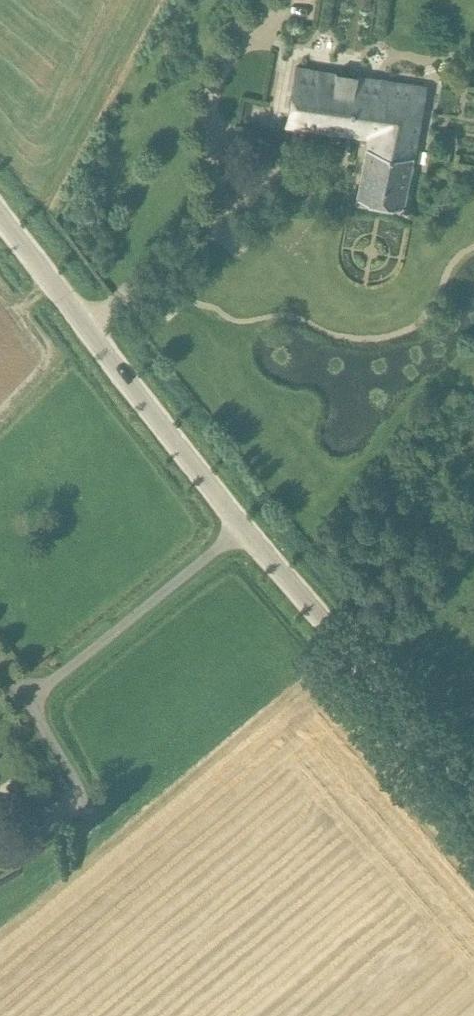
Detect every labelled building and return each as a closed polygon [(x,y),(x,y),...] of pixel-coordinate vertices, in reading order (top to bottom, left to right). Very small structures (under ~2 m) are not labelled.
[(357,196),(403,205),(415,155),(425,87),(296,67),(287,123),(369,136),(357,196)] [(162,168),(165,179),(177,176),(174,165),(162,168)]
